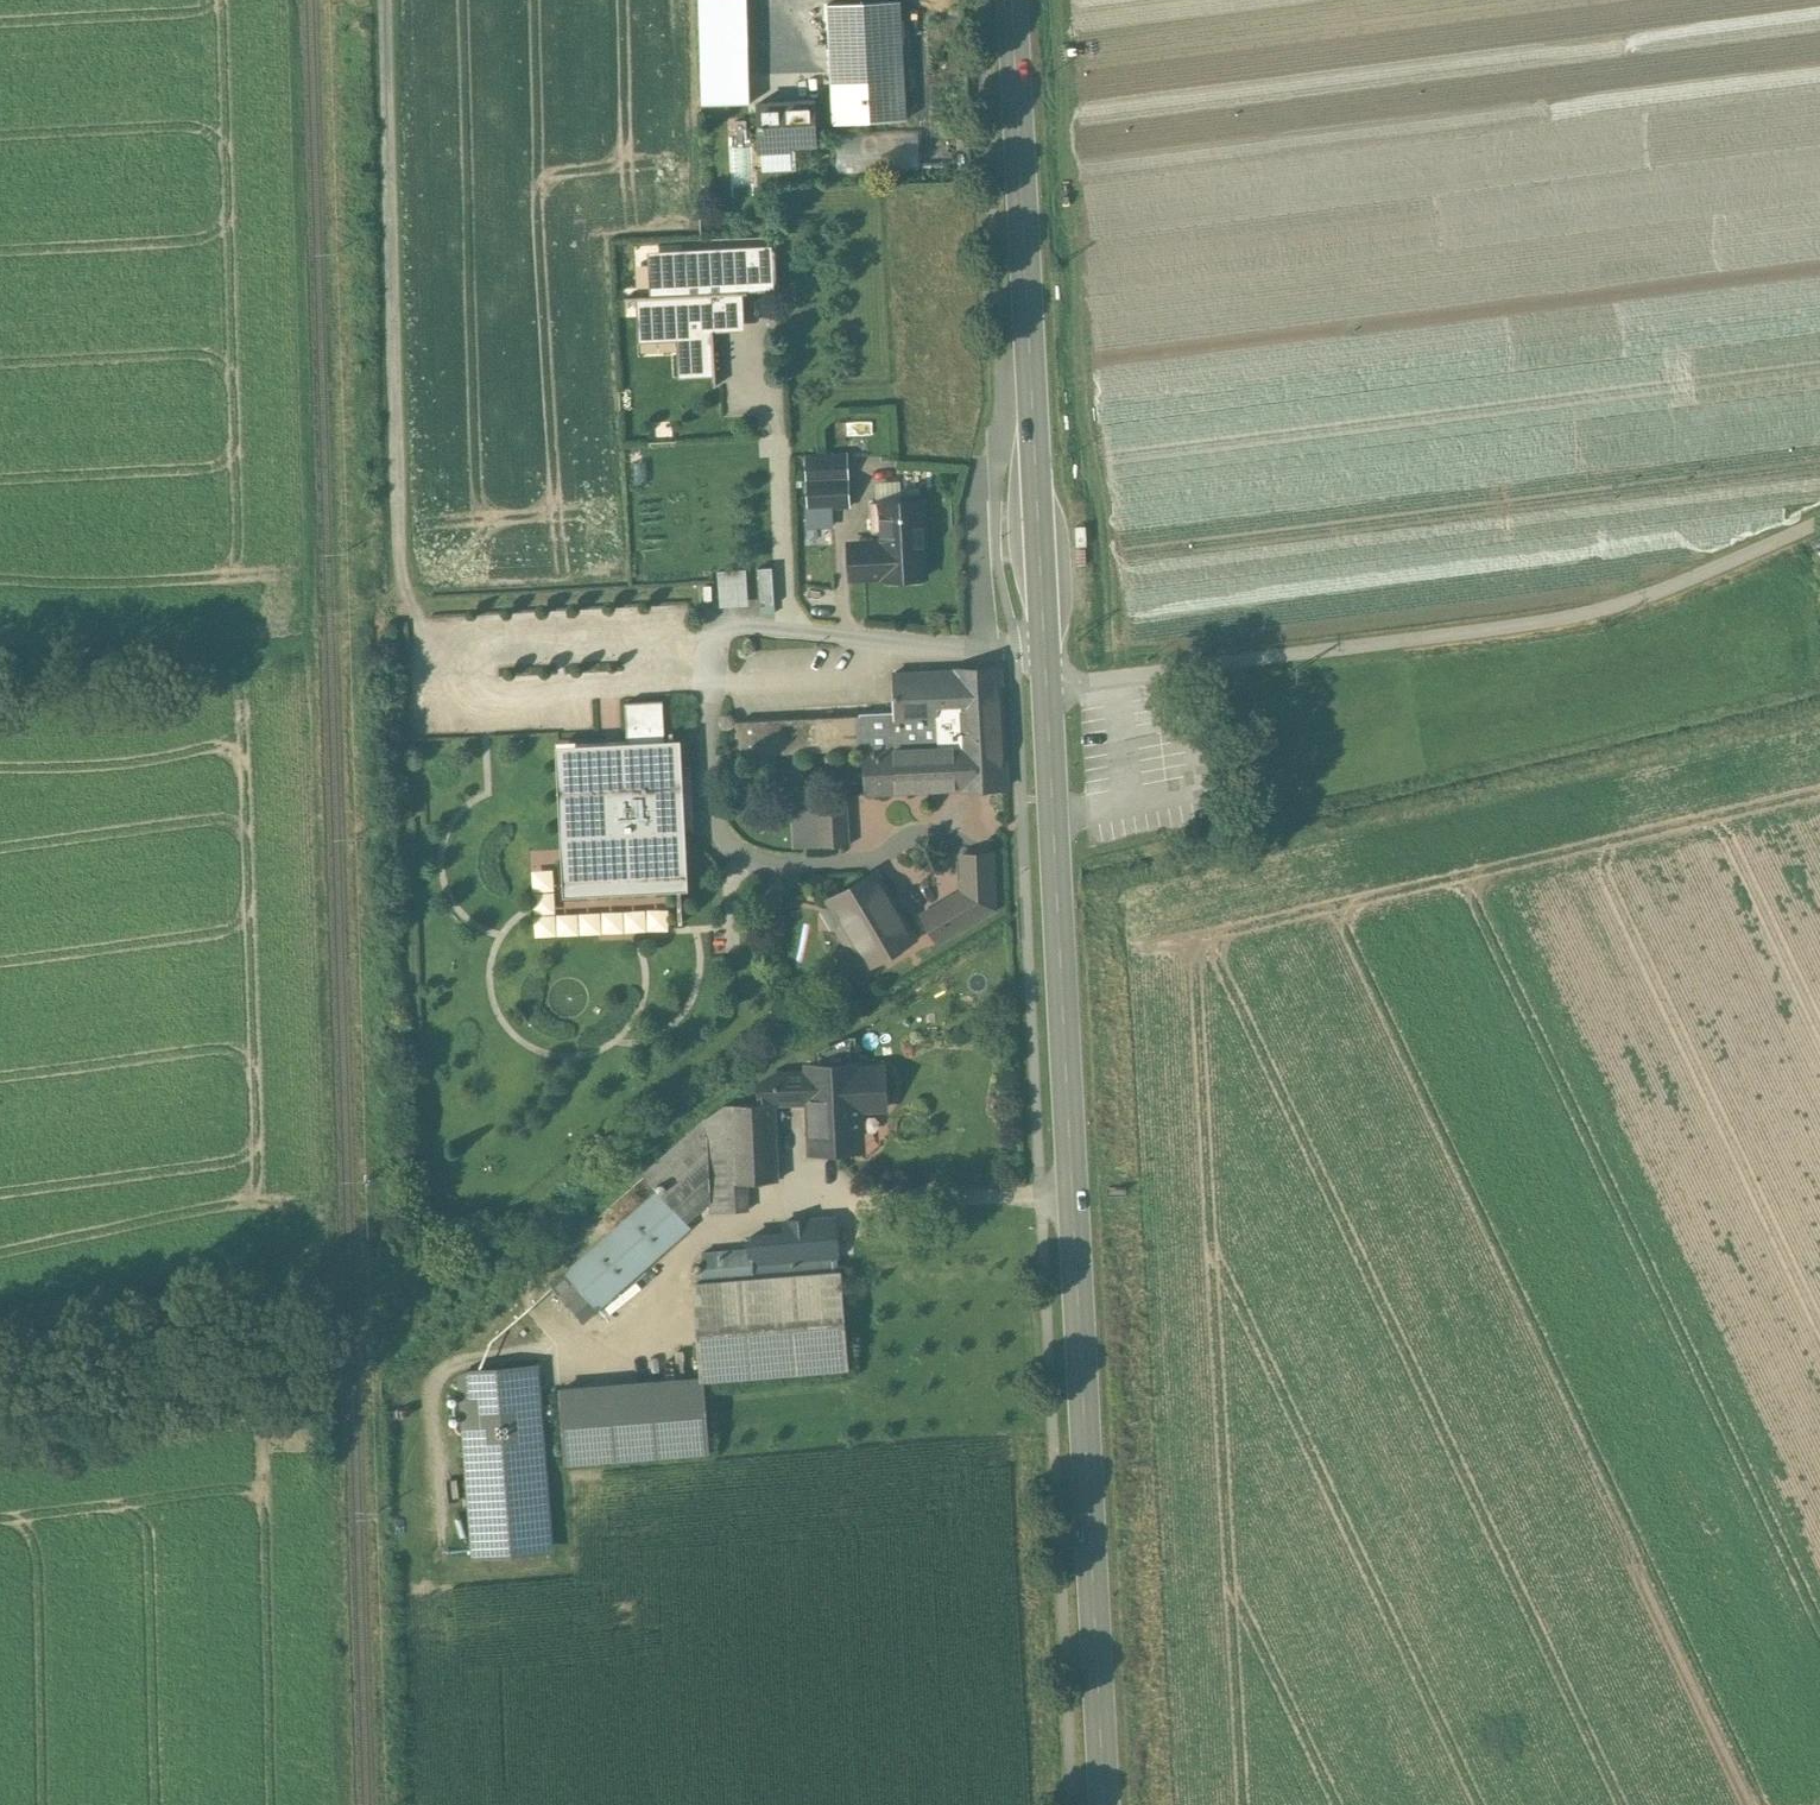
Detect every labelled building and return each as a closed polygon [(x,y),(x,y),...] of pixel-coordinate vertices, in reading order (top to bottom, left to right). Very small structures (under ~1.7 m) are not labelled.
[(826,4),(833,125),(908,121),(901,0),(900,0),(826,4)] [(737,94),(737,58),(695,58),(695,94),(737,94)] [(816,97),(755,101),(758,155),(794,153),(793,146),(819,145),(816,97)] [(919,169),(919,131),(837,129),(836,168),(919,169)] [(756,274),(754,250),(655,255),(657,296),(642,297),(644,335),(681,334),(683,371),(714,370),(712,318),(725,317),(724,293),(742,292),(741,274),(756,274)] [(848,455),(804,457),(806,480),(849,478),(848,455)] [(849,478),(806,480),(807,508),(850,506),(849,478)] [(923,500),(871,503),(872,533),(881,532),(881,543),(858,544),(849,553),(850,577),(883,576),(883,579),(926,576),(923,500)] [(746,603),(745,567),(716,567),(718,603),(746,603)] [(1000,667),(893,673),(895,711),(860,713),(860,715),(861,749),(861,751),(865,751),(866,792),(1007,787),(1000,667)] [(861,749),(860,715),(739,721),(741,755),(861,749)] [(688,888),(680,739),(555,746),(563,895),(688,888)] [(847,796),(792,799),(795,848),(850,845),(847,796)] [(963,891),(978,918),(995,908),(992,854),(961,855),(963,891)] [(912,937),(875,874),(831,900),(845,923),(842,925),(841,932),(846,940),(853,942),(856,940),(870,963),(912,937)] [(963,891),(923,914),(939,941),(978,918),(963,891)] [(863,1057),(803,1059),(803,1066),(775,1067),(756,1079),(758,1103),(776,1103),(804,1102),(805,1152),(866,1150),(865,1111),(885,1110),(883,1062),(863,1063),(863,1057)] [(779,1178),(776,1103),(721,1105),(643,1175),(655,1189),(684,1221),(709,1200),(710,1210),(750,1208),(748,1179),(779,1178)] [(684,1221),(655,1189),(549,1282),(585,1322),(690,1228),(684,1221)] [(700,1250),(703,1278),(836,1268),(832,1215),(785,1219),(786,1230),(749,1233),(750,1247),(700,1250)] [(694,1279),(702,1378),(851,1366),(843,1267),(836,1268),(703,1278),(694,1279)] [(550,1550),(535,1365),(459,1371),(474,1556),(550,1550)] [(707,1453),(702,1378),(558,1387),(563,1463),(707,1453)]
